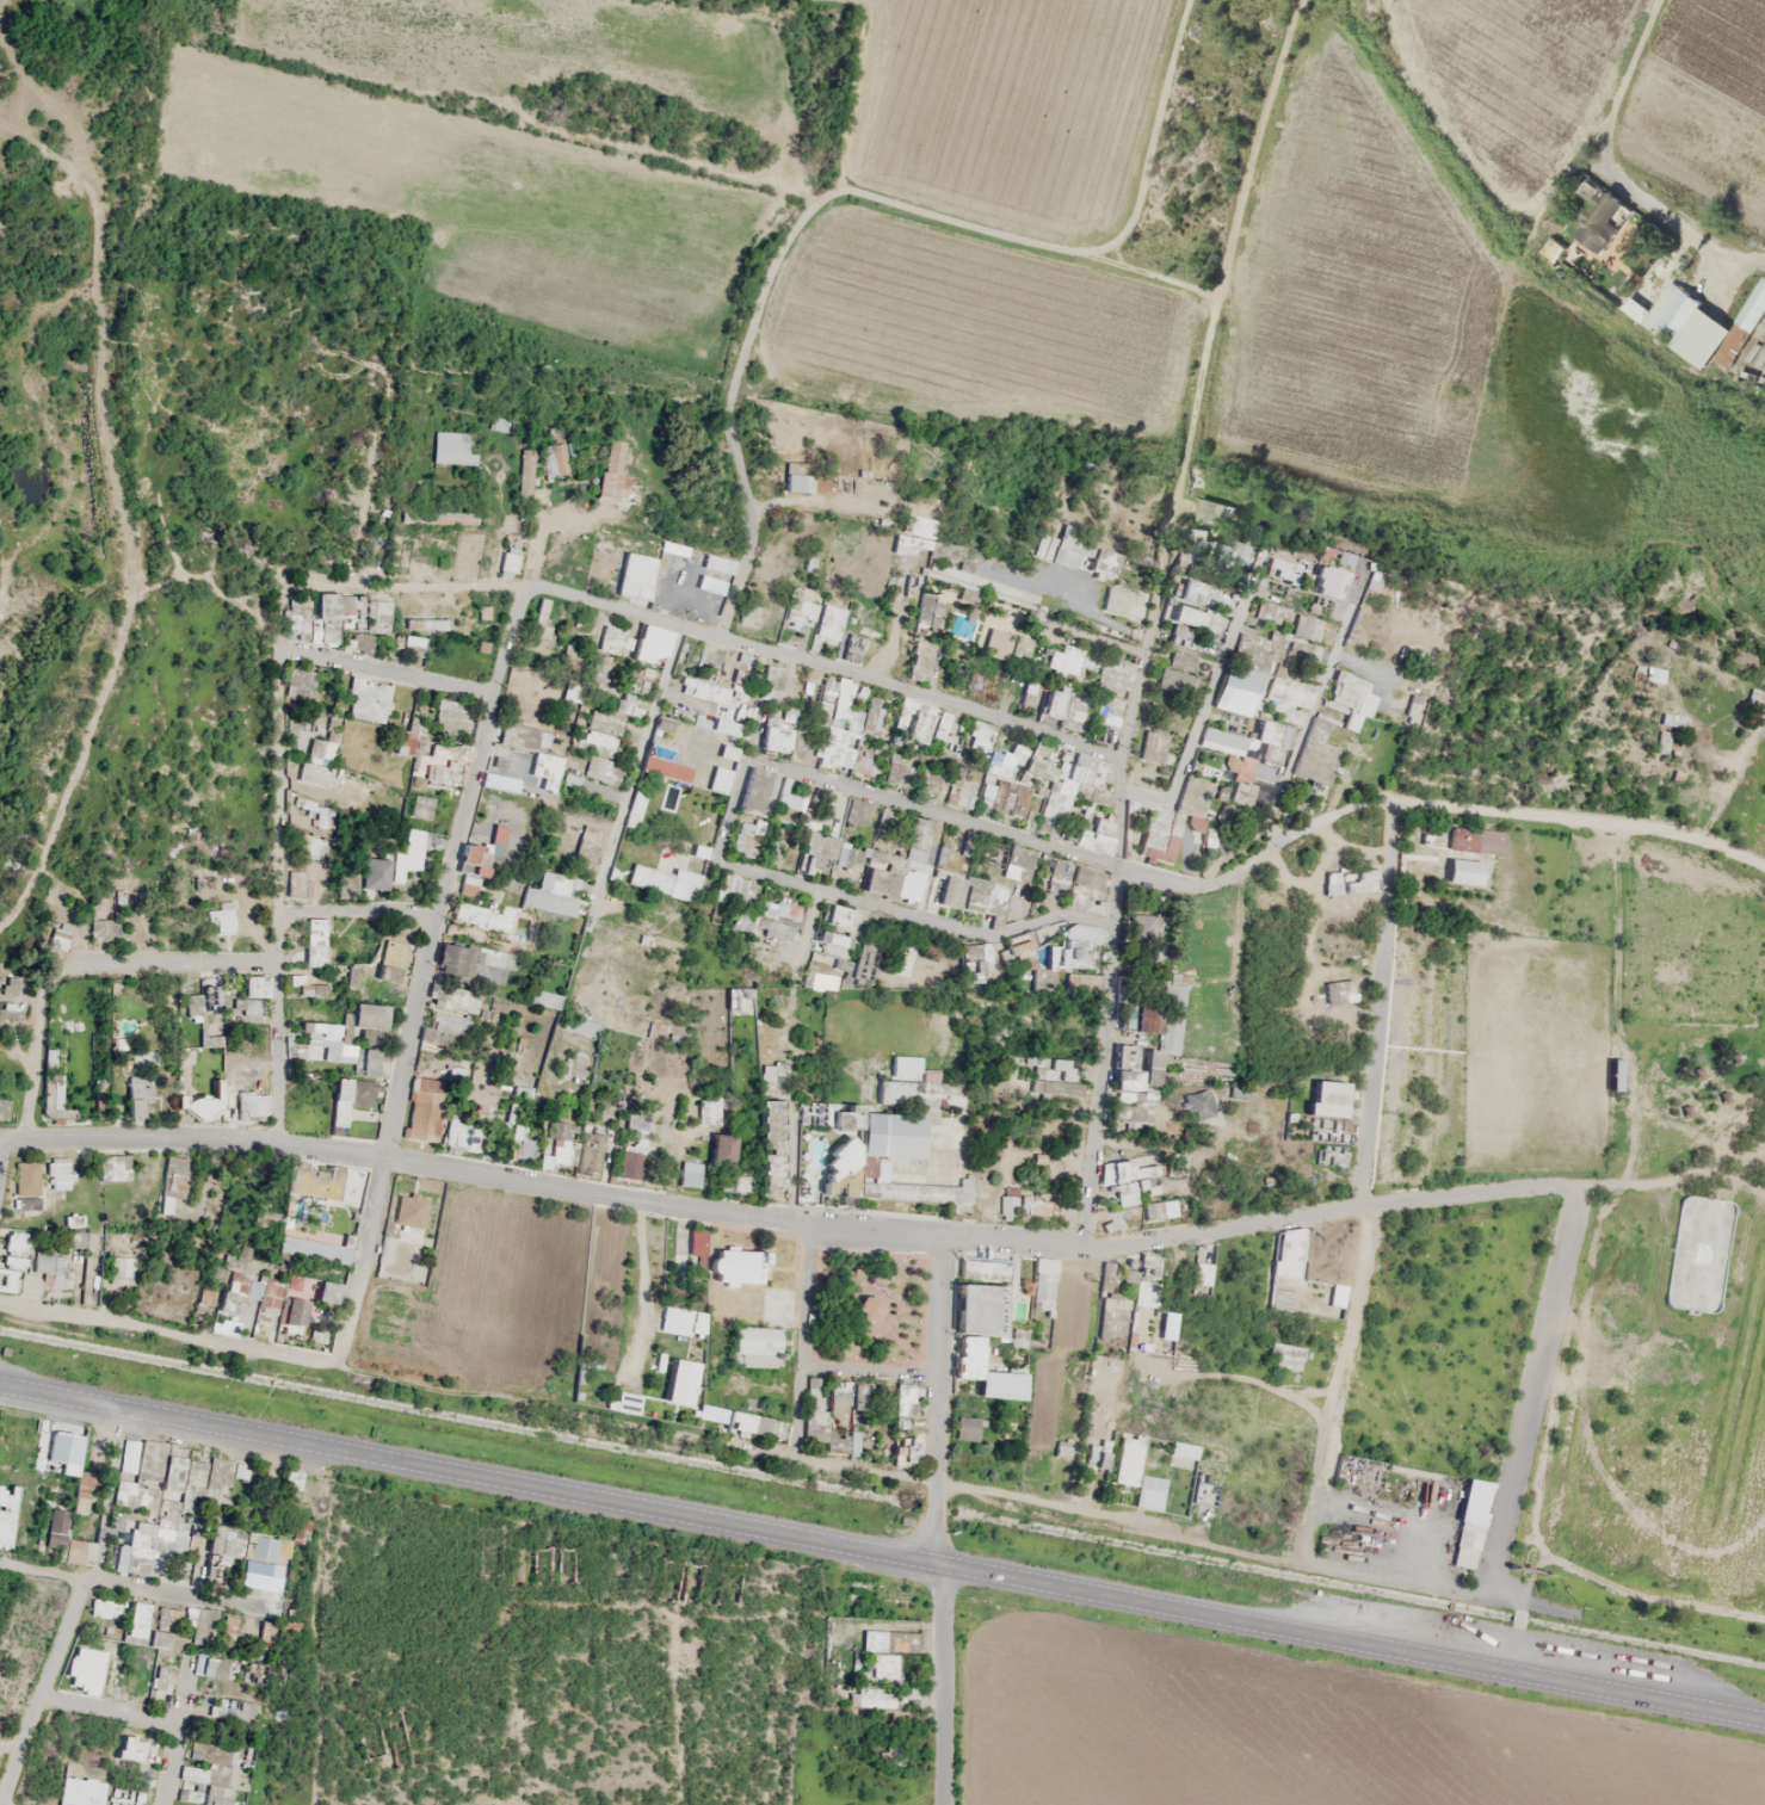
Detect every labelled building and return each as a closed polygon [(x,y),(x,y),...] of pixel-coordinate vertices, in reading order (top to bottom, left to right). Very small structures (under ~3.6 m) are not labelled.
[(614,443),(601,440),(590,498),(603,500),(614,443)] [(512,501),(526,501),(526,450),(512,450),(512,501)] [(467,523),(467,514),(439,514),(439,523),(467,523)]
